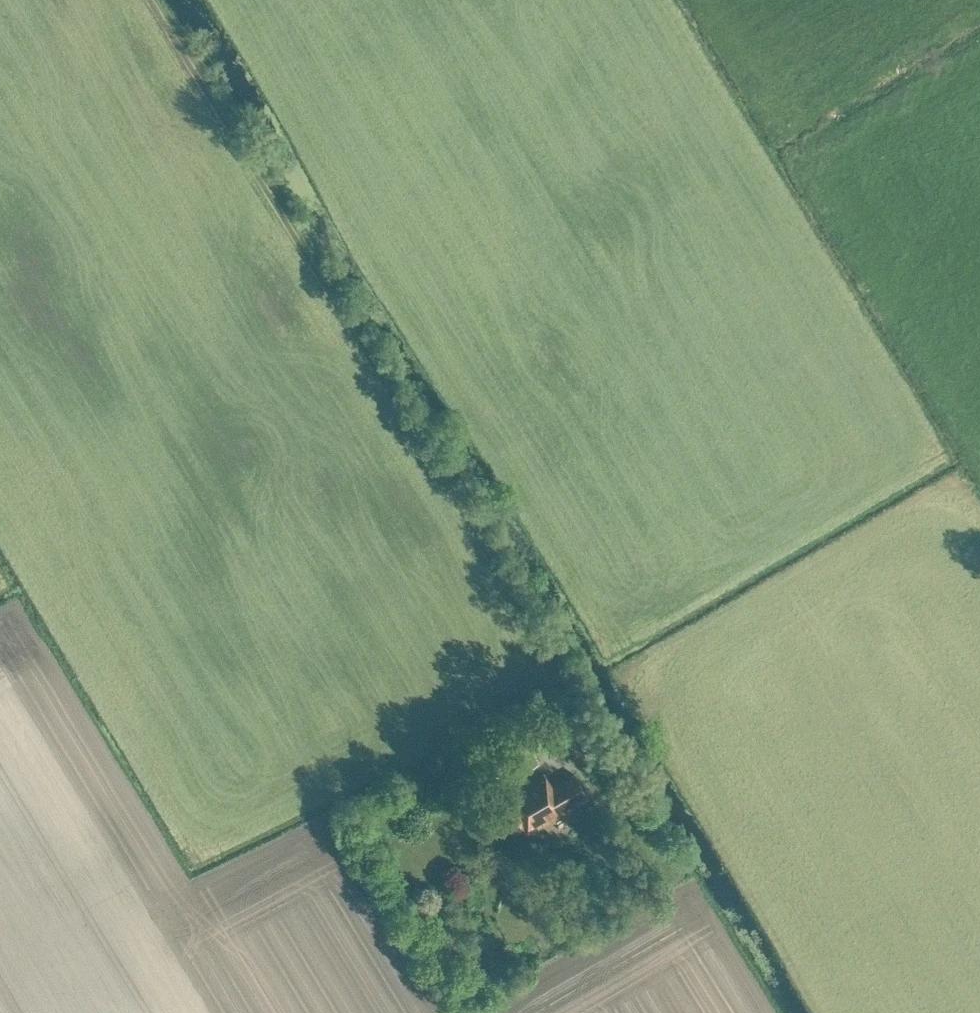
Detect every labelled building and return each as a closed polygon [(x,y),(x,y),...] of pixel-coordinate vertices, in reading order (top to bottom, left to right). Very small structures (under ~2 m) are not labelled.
[(528,831),(589,796),(575,772),(553,785),(545,771),(506,793),(528,831)]
